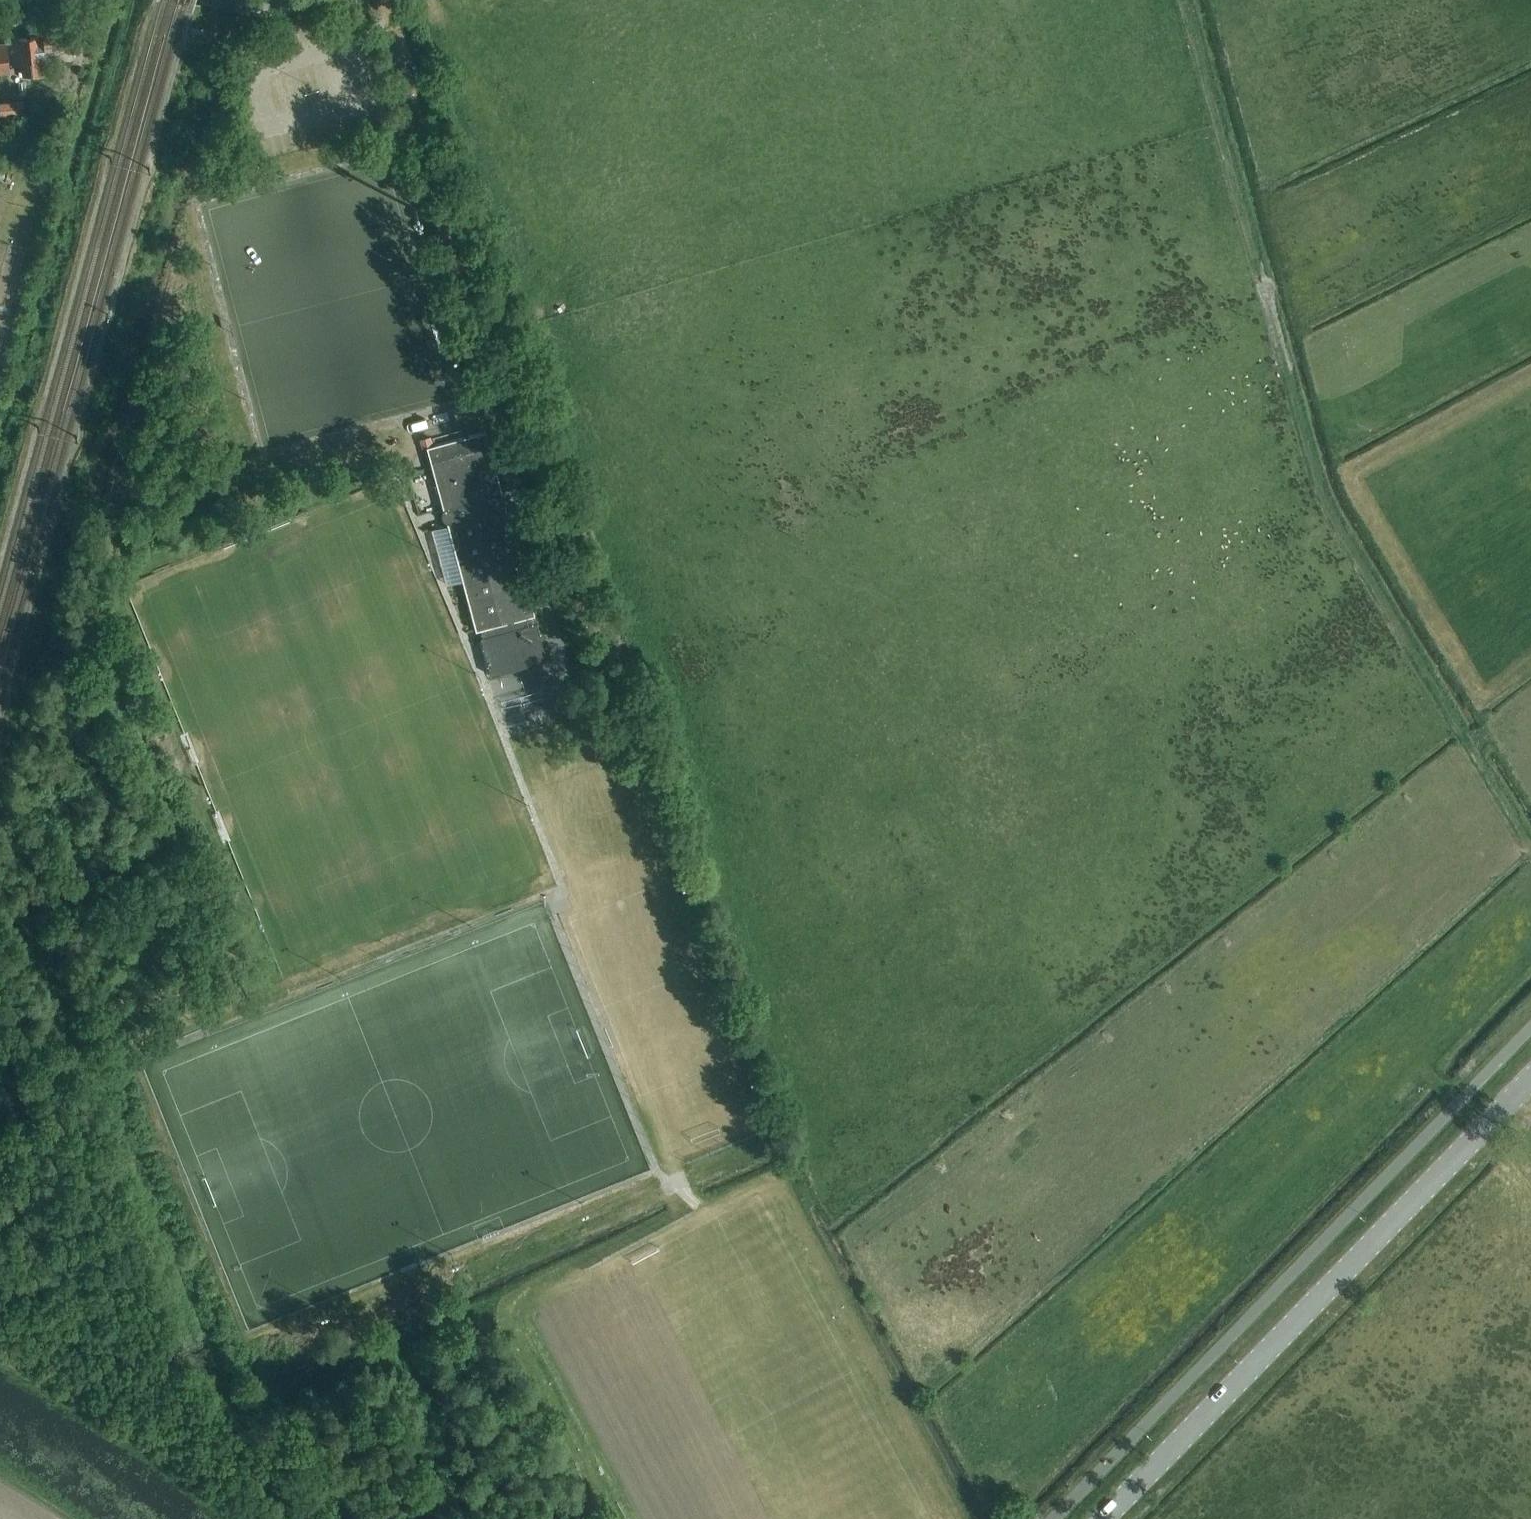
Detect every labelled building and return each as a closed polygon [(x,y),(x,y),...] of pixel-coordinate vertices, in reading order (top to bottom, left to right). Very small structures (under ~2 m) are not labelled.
[(19,40),(23,76),(42,73),(40,58),(47,57),(46,52),(83,48),(80,26),(72,27),(71,22),(42,25),(44,42),(38,43),(38,38),(19,40)] [(0,44),(0,72),(9,71),(5,43),(0,44)] [(0,104),(0,117),(23,115),(22,102),(0,104)] [(501,494),(485,432),(433,446),(426,448),(442,510),(446,509),(450,522),(446,523),(475,631),(487,628),(489,635),(480,638),(490,676),(546,661),(536,623),(535,623),(533,616),(534,615),(504,504),(500,505),(497,495),(501,494)]
